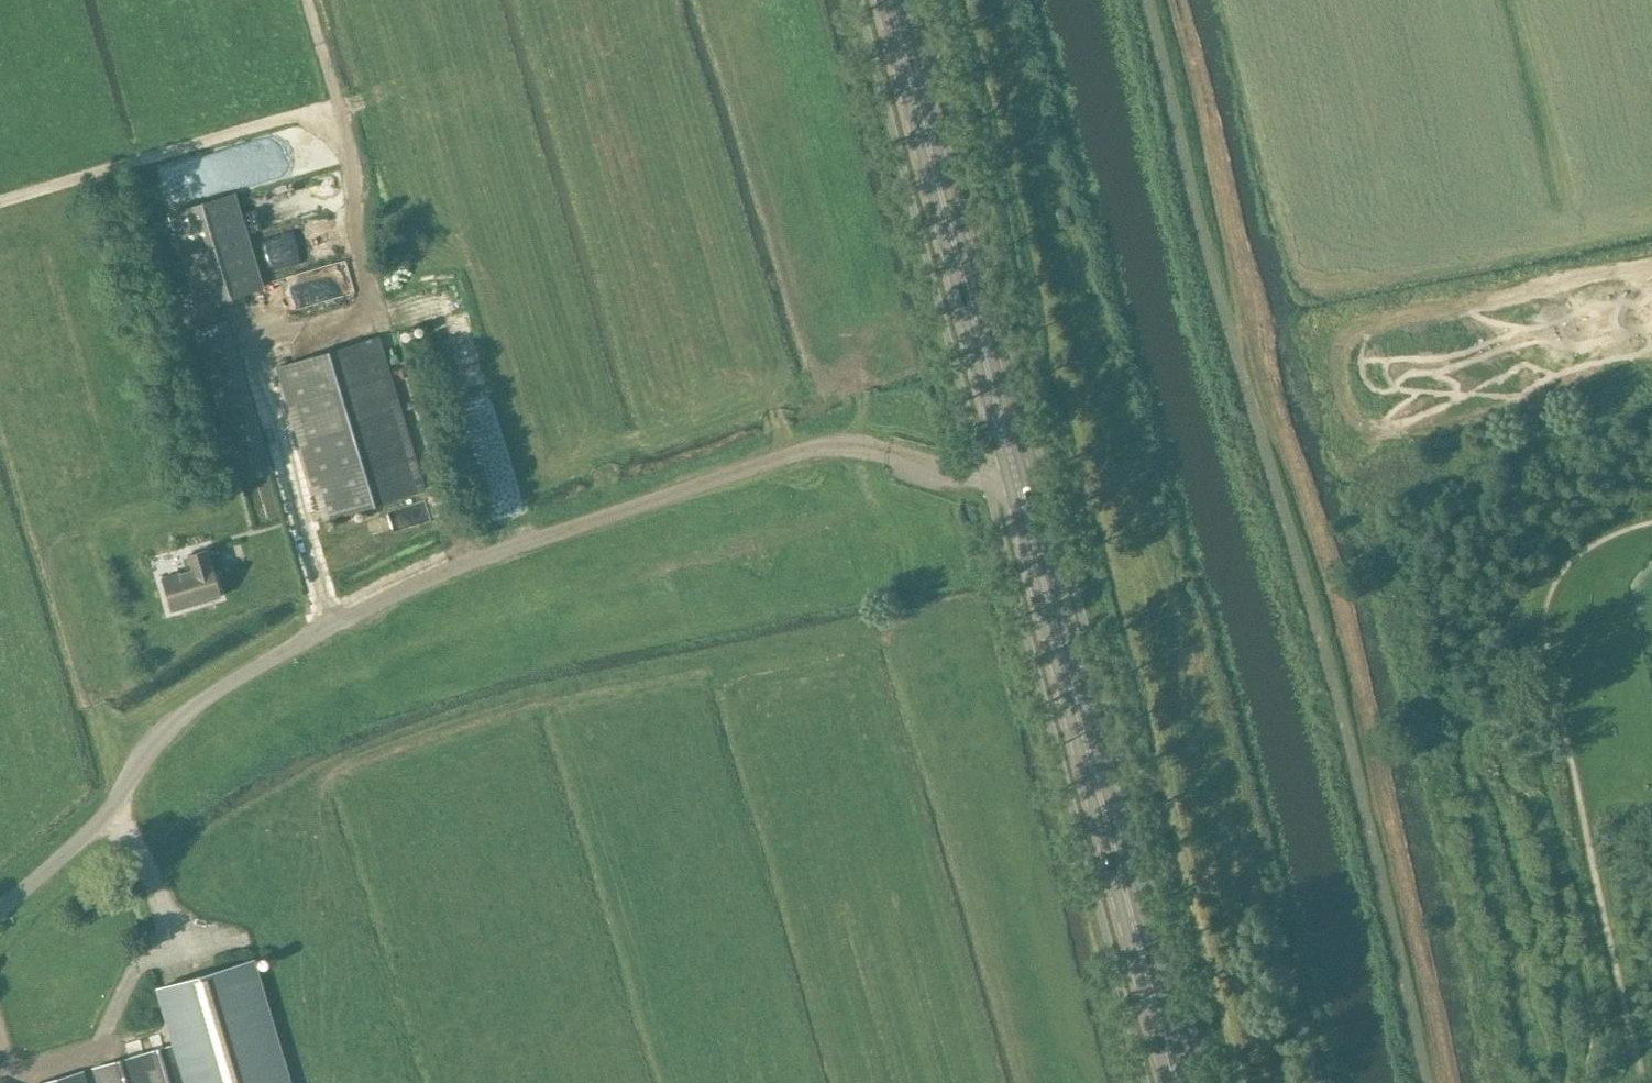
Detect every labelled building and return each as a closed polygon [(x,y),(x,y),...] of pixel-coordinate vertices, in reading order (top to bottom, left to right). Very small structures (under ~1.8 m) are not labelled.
[(263,289),(234,193),(168,213),(197,309),(263,289)] [(225,320),(194,330),(240,481),(271,472),(225,320)] [(322,520),(424,489),(378,337),(276,368),(322,520)] [(171,610),(219,596),(206,550),(188,556),(192,569),(161,578),(171,610)] [(186,1082),(286,1082),(250,961),(158,988),(186,1082)] [(174,1044),(93,1068),(98,1082),(185,1082),(174,1044)] [(82,1071),(42,1082),(85,1082),(82,1071)]
